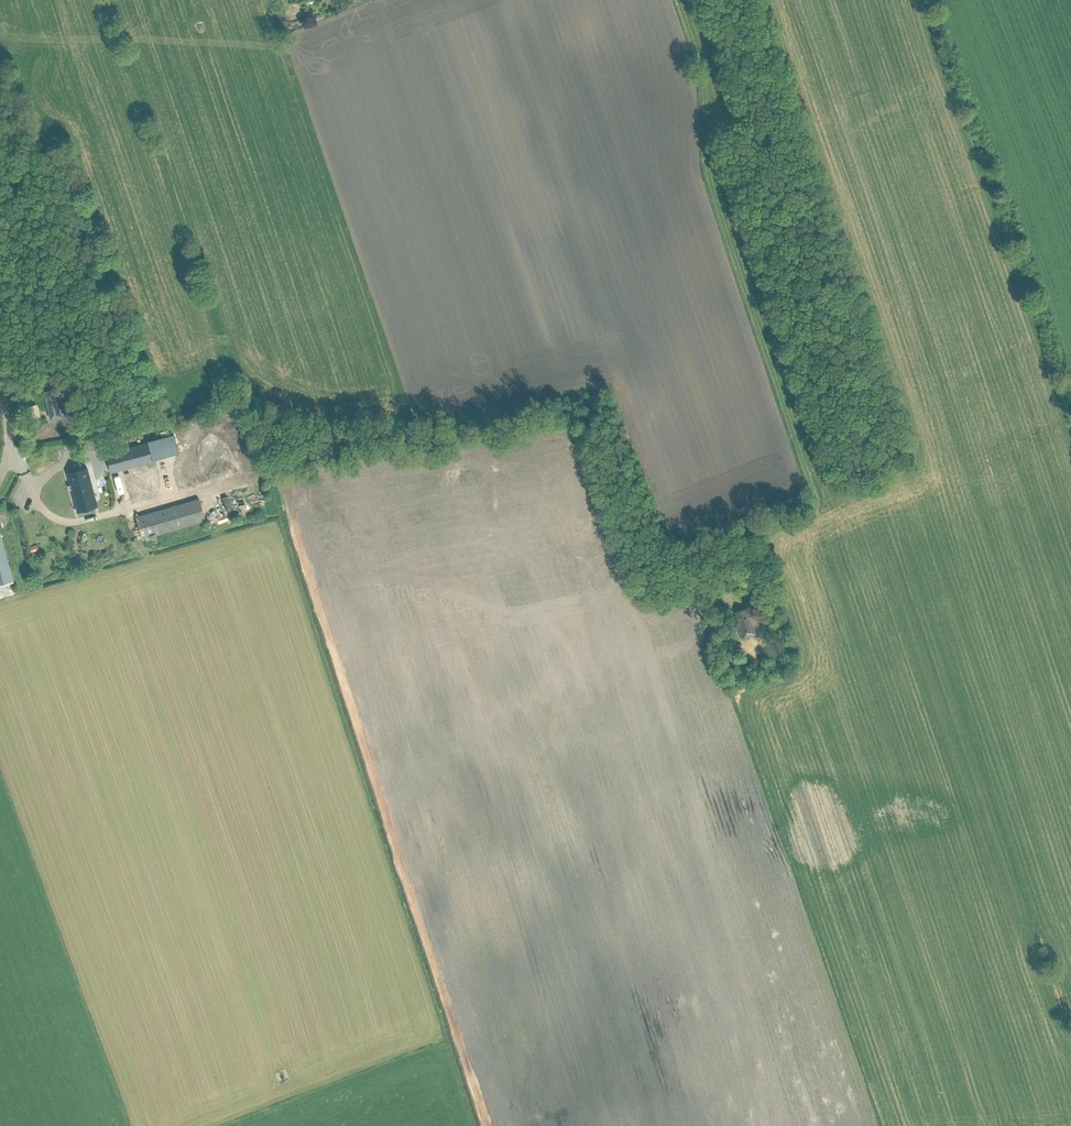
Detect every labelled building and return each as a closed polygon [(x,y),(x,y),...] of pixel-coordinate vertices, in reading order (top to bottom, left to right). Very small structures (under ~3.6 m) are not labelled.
[(41,391),(50,419),(60,415),(51,388),(41,391)] [(35,433),(43,432),(42,424),(33,425),(35,433)] [(153,458),(178,451),(173,433),(148,440),(149,443),(153,458)] [(185,455),(186,462),(192,483),(240,469),(231,441),(185,455)] [(153,460),(153,458),(149,443),(106,455),(111,472),(153,460)] [(176,464),(125,480),(131,500),(182,485),(176,464)] [(87,467),(68,472),(71,484),(72,488),(75,502),(95,497),(87,467)] [(233,495),(241,521),(246,520),(238,494),(233,495)] [(199,498),(136,516),(142,538),(206,520),(199,498)] [(0,534),(0,575),(11,572),(0,534)] [(12,581),(13,587),(24,584),(23,578),(12,581)] [(750,603),(761,622),(771,616),(766,607),(763,608),(757,598),(750,603)] [(754,613),(750,614),(747,608),(735,612),(741,627),(737,628),(740,638),(756,632),(754,626),(758,624),(754,613)]
